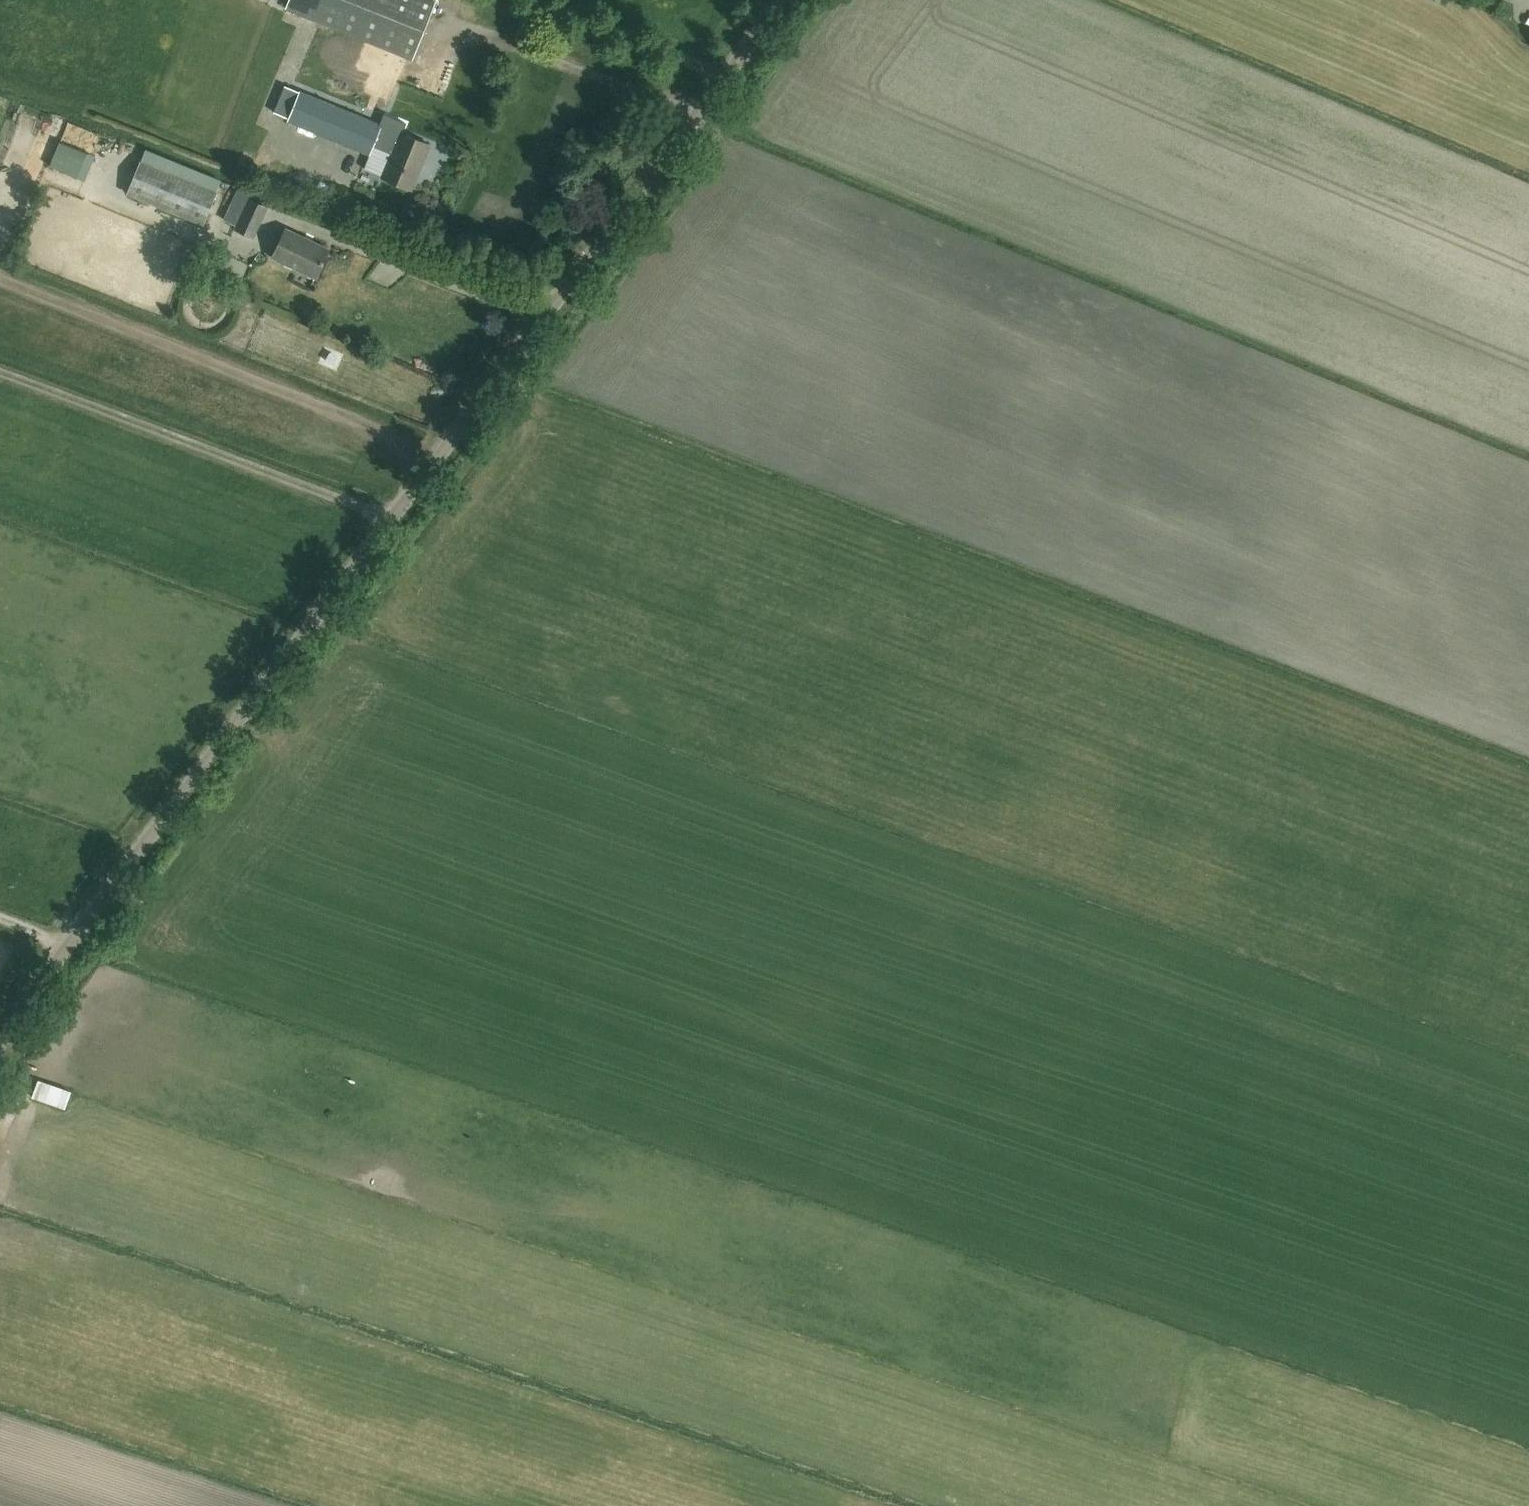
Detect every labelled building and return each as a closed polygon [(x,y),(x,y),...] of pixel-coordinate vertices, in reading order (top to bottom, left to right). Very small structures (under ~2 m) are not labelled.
[(426,0),(288,0),(284,10),(411,60),(434,3),(426,0)] [(445,74),(456,78),(461,62),(450,59),(445,74)] [(381,126),(286,88),(275,113),(288,118),(287,122),(369,155),(372,147),(390,155),(381,178),(410,190),(429,145),(399,133),(398,137),(379,130),(381,126)] [(55,165),(83,175),(90,151),(63,142),(55,165)] [(223,180),(172,159),(167,171),(142,161),(128,194),(204,226),(223,180)] [(251,194),(238,188),(222,220),(236,226),(234,230),(253,239),(268,207),(249,198),(251,194)] [(326,252),(284,233),(272,257),(315,277),(326,252)] [(42,1079),(36,1098),(69,1108),(75,1090),(42,1079)]
